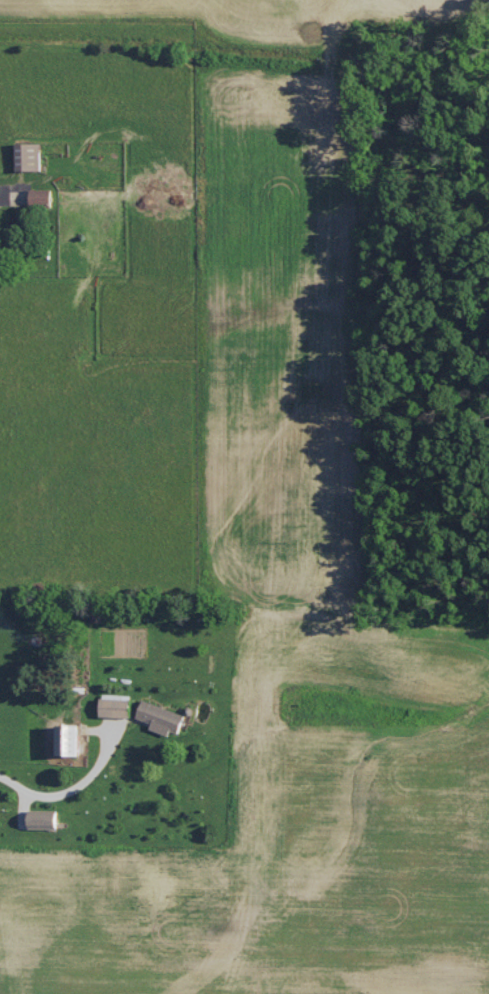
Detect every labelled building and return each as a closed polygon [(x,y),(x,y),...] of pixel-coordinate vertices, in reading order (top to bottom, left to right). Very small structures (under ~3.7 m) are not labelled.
[(39,141),(13,142),(14,169),(39,168),(39,141)] [(27,203),(49,203),(49,188),(27,187),(27,203)] [(97,716),(127,716),(127,696),(97,695),(97,716)] [(176,733),(182,712),(140,699),(134,717),(149,722),(147,728),(167,735),(169,730),(176,733)] [(77,724),(53,724),(52,754),(76,755),(77,724)] [(55,809),(25,808),(25,827),(55,828),(55,809)]
